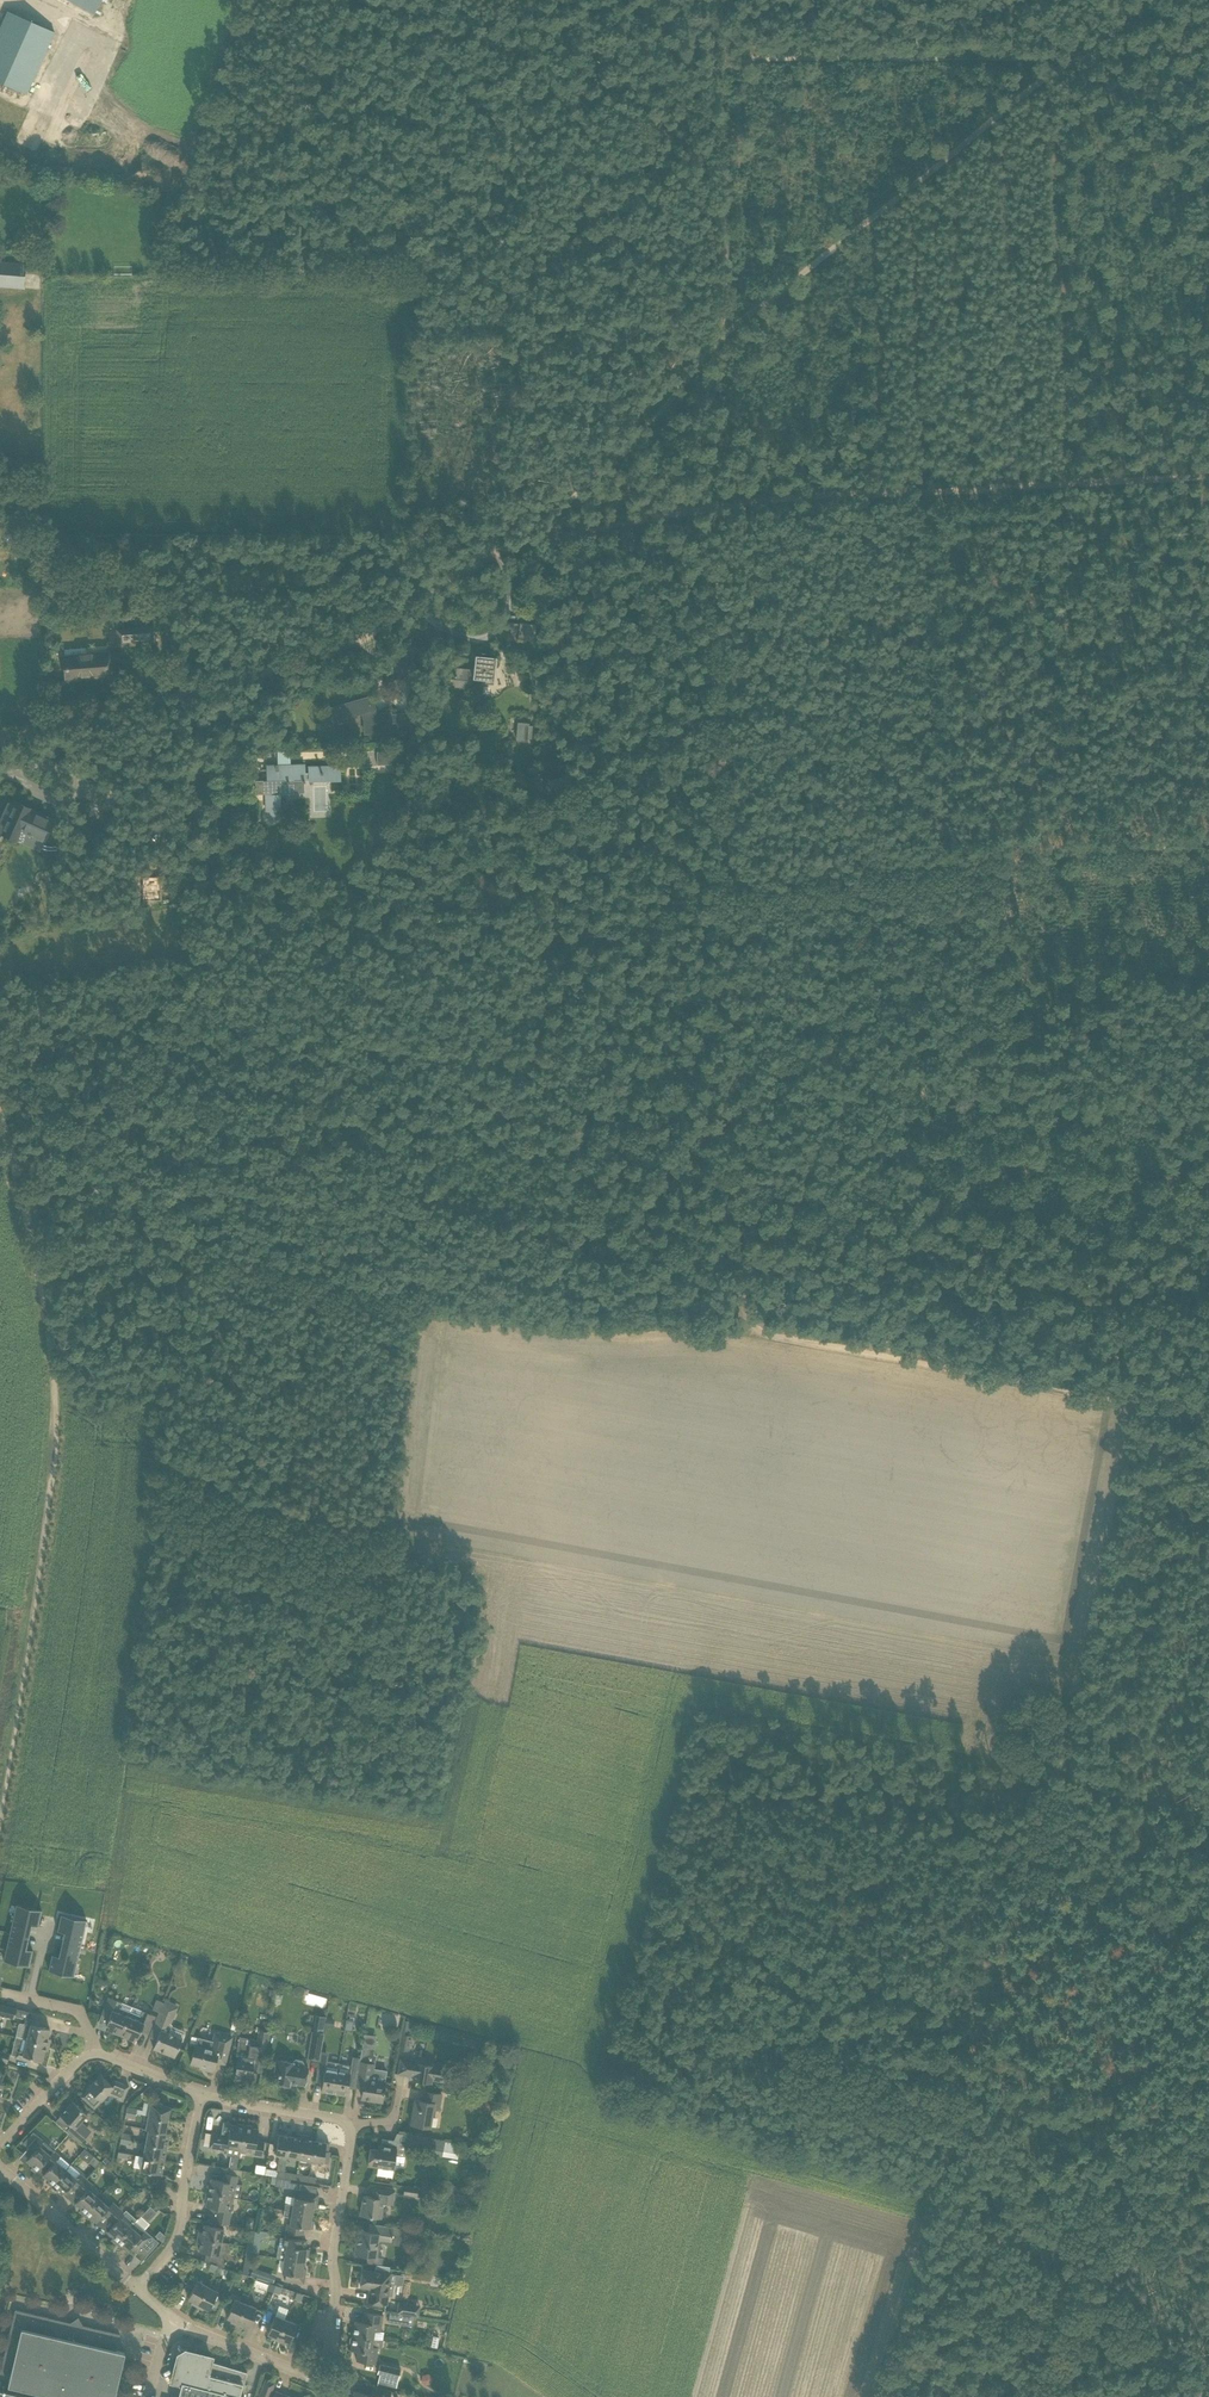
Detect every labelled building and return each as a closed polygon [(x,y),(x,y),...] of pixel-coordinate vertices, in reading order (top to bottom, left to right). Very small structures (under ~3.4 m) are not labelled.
[(93,14),(101,0),(67,0),(93,14)] [(27,94),(55,32),(6,11),(0,25),(0,82),(27,94)] [(24,288),(26,263),(0,261),(0,287),(24,288)] [(132,612),(133,627),(116,628),(118,646),(154,643),(153,631),(155,631),(154,626),(150,626),(148,610),(132,612)] [(506,640),(532,643),(534,624),(509,621),(506,640)] [(65,654),(67,679),(109,676),(107,650),(65,654)] [(454,686),(474,689),(475,679),(493,681),(495,658),(477,656),(476,670),(456,668),(454,686)] [(411,674),(407,661),(390,667),(394,679),(411,674)] [(372,710),(375,709),(371,696),(330,708),(334,721),(361,713),(363,719),(363,734),(412,731),(412,713),(392,715),(392,714),(391,714),(391,712),(379,713),(379,719),(375,719),(372,710)] [(517,723),(516,741),(526,742),(528,724),(517,723)] [(377,752),(377,765),(391,764),(391,751),(377,752)] [(268,796),(268,811),(270,811),(270,817),(278,817),(278,811),(283,811),(283,809),(281,809),(281,796),(281,793),(296,793),(296,782),(305,782),(305,783),(307,783),(306,781),(342,780),(342,767),(311,768),(311,774),(306,774),(306,765),(280,766),(280,765),(278,765),(278,769),(262,770),(262,771),(269,771),(270,779),(273,779),(273,781),(258,781),(258,794),(273,794),(273,796),(268,796)] [(108,814),(115,795),(107,792),(102,804),(91,800),(88,807),(90,808),(88,814),(98,818),(100,820),(101,821),(103,821),(105,821),(107,819),(108,818),(108,816),(108,814)] [(30,814),(32,811),(15,804),(11,813),(6,810),(0,823),(0,831),(4,833),(5,830),(7,831),(6,834),(17,839),(20,830),(30,834),(29,836),(43,843),(49,829),(43,827),(47,818),(37,813),(35,816),(30,814)] [(161,877),(142,877),(143,901),(162,900),(161,877)] [(10,1932),(22,1935),(22,1934),(26,1935),(26,1936),(28,1936),(31,1924),(38,1926),(42,1910),(16,1904),(11,1926),(11,1927),(10,1932)] [(81,1942),(86,1920),(61,1914),(57,1930),(64,1932),(62,1944),(64,1944),(68,1945),(80,1948),(80,1947),(81,1942)] [(22,1935),(10,1932),(9,1938),(8,1938),(3,1960),(29,1966),(33,1950),(25,1948),(28,1936),(26,1936),(22,1935)] [(80,1948),(68,1945),(68,1946),(64,1945),(64,1944),(62,1944),(59,1956),(52,1954),(48,1970),(74,1976),(79,1954),(78,1953),(79,1948),(80,1948)] [(326,2007),(328,1996),(308,1992),(306,2003),(326,2007)] [(107,2030),(120,2035),(132,2006),(109,1996),(101,2014),(109,2017),(106,2025),(109,2026),(107,2030)] [(152,2009),(159,2012),(163,2002),(156,1999),(152,2009)] [(163,2002),(159,2012),(150,2034),(157,2037),(153,2048),(174,2057),(182,2037),(168,2031),(178,2005),(164,2000),(163,2002)] [(14,2018),(16,2009),(0,2005),(0,2014),(14,2018)] [(132,2006),(120,2035),(133,2040),(135,2036),(138,2037),(141,2030),(148,2033),(155,2015),(132,2006)] [(307,2057),(319,2059),(324,2025),(325,2020),(326,2017),(315,2016),(313,2031),(311,2030),(307,2057)] [(325,2020),(324,2025),(332,2026),(334,2019),(326,2017),(325,2020)] [(28,2038),(28,2040),(49,2045),(50,2039),(47,2038),(50,2029),(38,2026),(39,2022),(25,2018),(24,2021),(21,2020),(19,2021),(16,2035),(28,2038)] [(344,2029),(352,2030),(353,2020),(345,2019),(344,2029)] [(403,2019),(400,2036),(401,2036),(399,2049),(408,2051),(411,2036),(406,2034),(408,2021),(403,2019)] [(269,2025),(269,2022),(263,2021),(261,2030),(258,2029),(256,2039),(239,2036),(235,2055),(238,2055),(234,2078),(250,2081),(252,2071),(261,2072),(268,2031),(269,2025)] [(225,2063),(231,2037),(215,2033),(213,2041),(198,2037),(196,2045),(195,2045),(190,2063),(200,2065),(200,2068),(213,2071),(216,2061),(225,2063)] [(49,2045),(28,2040),(25,2039),(23,2051),(16,2049),(14,2057),(30,2061),(31,2057),(42,2060),(44,2050),(47,2051),(49,2045)] [(7,2063),(10,2054),(0,2051),(0,2061),(7,2063)] [(335,2093),(339,2063),(326,2060),(327,2052),(320,2051),(315,2082),(322,2083),(321,2091),(335,2093)] [(413,2076),(412,2080),(431,2083),(432,2080),(451,2083),(454,2066),(434,2063),(434,2065),(424,2064),(425,2061),(400,2057),(397,2074),(406,2075),(413,2076)] [(305,2085),(308,2066),(294,2063),(294,2062),(276,2059),(274,2073),(277,2074),(275,2083),(277,2084),(278,2085),(283,2086),(283,2085),(289,2086),(290,2083),(296,2084),(296,2083),(305,2085)] [(357,2069),(355,2085),(363,2087),(361,2098),(382,2101),(385,2082),(384,2082),(386,2070),(373,2068),(373,2063),(359,2061),(358,2069),(357,2069)] [(355,2085),(357,2069),(350,2068),(350,2065),(339,2063),(335,2093),(346,2095),(348,2087),(355,2088),(355,2085)] [(110,2083),(100,2074),(80,2096),(93,2109),(107,2094),(122,2101),(128,2086),(114,2080),(110,2083)] [(411,2123),(422,2125),(430,2127),(433,2108),(439,2109),(442,2094),(425,2091),(423,2101),(415,2099),(411,2123)] [(72,2101),(60,2115),(71,2125),(66,2131),(79,2143),(91,2130),(81,2121),(87,2114),(72,2101)] [(141,2114),(147,2115),(167,2119),(170,2107),(151,2103),(150,2104),(143,2102),(141,2114)] [(107,2114),(104,2119),(111,2123),(114,2118),(107,2114)] [(145,2129),(147,2129),(165,2132),(167,2119),(147,2115),(145,2127),(145,2129)] [(226,2150),(225,2154),(239,2157),(240,2152),(245,2125),(237,2124),(237,2125),(230,2124),(229,2135),(211,2133),(209,2147),(226,2150)] [(252,2126),(245,2125),(240,2152),(245,2153),(245,2150),(253,2151),(253,2155),(262,2156),(264,2141),(256,2140),(258,2129),(251,2128),(252,2126)] [(147,2129),(145,2142),(166,2147),(169,2133),(165,2132),(147,2129)] [(297,2137),(289,2136),(286,2156),(299,2158),(303,2134),(297,2133),(297,2137)] [(276,2175),(276,2176),(282,2177),(283,2171),(284,2171),(286,2156),(289,2136),(276,2134),(274,2143),(277,2143),(275,2154),(281,2155),(281,2157),(278,2157),(276,2170),(265,2168),(264,2173),(276,2175)] [(303,2134),(299,2158),(298,2163),(311,2166),(312,2164),(316,2141),(308,2139),(309,2135),(303,2134)] [(444,2140),(432,2138),(432,2137),(408,2134),(406,2145),(431,2149),(430,2154),(442,2156),(444,2140)] [(35,2172),(44,2162),(50,2154),(54,2150),(38,2136),(28,2147),(33,2152),(26,2160),(33,2166),(31,2168),(35,2172)] [(367,2165),(377,2166),(376,2176),(391,2178),(393,2169),(396,2148),(395,2148),(397,2140),(386,2139),(385,2146),(378,2145),(377,2149),(370,2148),(367,2165)] [(329,2143),(316,2141),(312,2164),(316,2164),(316,2161),(328,2163),(330,2151),(328,2151),(329,2143)] [(145,2142),(142,2156),(164,2160),(166,2147),(145,2142)] [(51,2186),(70,2165),(60,2155),(54,2150),(50,2154),(44,2162),(50,2167),(43,2174),(49,2180),(47,2182),(51,2186)] [(94,2156),(89,2162),(96,2167),(101,2162),(94,2156)] [(164,2160),(142,2156),(139,2170),(161,2174),(164,2160)] [(76,2190),(87,2179),(70,2165),(51,2186),(56,2190),(58,2188),(64,2193),(71,2185),(76,2190)] [(283,2171),(282,2177),(290,2178),(296,2179),(297,2173),(284,2171),(283,2171)] [(208,2185),(206,2192),(234,2197),(239,2198),(242,2184),(237,2183),(238,2175),(223,2173),(222,2181),(211,2178),(210,2185),(208,2185)] [(297,2173),(296,2179),(309,2181),(310,2176),(297,2173)] [(285,2203),(284,2209),(312,2214),(313,2208),(316,2209),(318,2193),(316,2193),(317,2187),(289,2182),(290,2178),(282,2177),(276,2176),(275,2185),(299,2189),(298,2197),(293,2196),(292,2204),(285,2203)] [(79,2211),(83,2215),(99,2197),(88,2188),(92,2184),(87,2179),(76,2190),(82,2195),(75,2203),(81,2208),(79,2211)] [(157,2180),(156,2190),(163,2192),(164,2189),(164,2188),(165,2182),(165,2181),(157,2180)] [(403,2194),(418,2196),(419,2187),(404,2185),(403,2194)] [(360,2215),(372,2216),(381,2217),(383,2203),(393,2204),(394,2191),(373,2188),(372,2197),(363,2195),(360,2215)] [(234,2197),(206,2192),(205,2199),(207,2199),(205,2206),(212,2207),(211,2211),(210,2211),(208,2220),(229,2224),(234,2197)] [(103,2214),(108,2218),(119,2207),(112,2201),(108,2206),(99,2197),(83,2215),(88,2218),(90,2216),(96,2221),(103,2214)] [(150,2206),(141,2216),(148,2222),(157,2212),(150,2206)] [(111,2239),(116,2243),(131,2226),(121,2216),(125,2212),(119,2207),(108,2218),(114,2223),(107,2231),(113,2237),(111,2239)] [(312,2214),(284,2209),(283,2215),(290,2216),(289,2224),(286,2223),(285,2231),(303,2234),(304,2227),(313,2228),(314,2221),(311,2220),(312,2214)] [(247,2220),(245,2226),(254,2228),(256,2219),(251,2217),(247,2220)] [(358,2230),(354,2253),(366,2255),(367,2255),(375,2257),(378,2240),(380,2240),(390,2241),(393,2227),(381,2225),(369,2223),(368,2231),(358,2230)] [(199,2231),(197,2237),(221,2241),(224,2228),(204,2224),(202,2232),(199,2231)] [(131,2226),(116,2243),(120,2247),(122,2244),(128,2250),(135,2242),(141,2247),(151,2236),(145,2230),(141,2234),(131,2226)] [(276,2257),(283,2259),(283,2258),(304,2261),(305,2256),(308,2256),(309,2249),(305,2248),(306,2240),(280,2236),(276,2257)] [(210,2263),(217,2265),(219,2266),(222,2250),(220,2250),(221,2241),(197,2237),(196,2243),(200,2243),(199,2251),(212,2253),(210,2263)] [(253,2240),(252,2247),(251,2253),(258,2255),(260,2241),(253,2240)] [(283,2258),(283,2259),(281,2272),(285,2273),(284,2280),(304,2284),(306,2268),(303,2268),(304,2261),(283,2258)] [(217,2265),(210,2263),(208,2270),(214,2272),(217,2265)] [(388,2273),(390,2266),(375,2264),(374,2271),(363,2269),(360,2286),(370,2288),(368,2301),(386,2304),(388,2295),(391,2296),(393,2284),(389,2283),(391,2274),(388,2273)] [(218,2266),(216,2271),(224,2274),(226,2270),(218,2266)] [(252,2268),(249,2275),(268,2282),(273,2283),(275,2276),(252,2268)] [(190,2303),(197,2306),(207,2286),(197,2280),(187,2298),(192,2301),(190,2303)] [(266,2289),(273,2291),(275,2284),(273,2283),(268,2282),(266,2289)] [(275,2284),(273,2291),(279,2294),(281,2286),(275,2284)] [(207,2286),(197,2306),(203,2310),(204,2307),(208,2309),(210,2306),(214,2309),(222,2294),(217,2292),(218,2291),(207,2286)] [(303,2294),(296,2292),(294,2299),(300,2301),(303,2294)] [(230,2322),(236,2325),(245,2303),(234,2299),(226,2318),(231,2319),(230,2322)] [(399,2302),(397,2313),(407,2315),(407,2314),(418,2316),(419,2305),(399,2302)] [(245,2303),(236,2325),(243,2327),(244,2324),(248,2326),(256,2307),(245,2303)] [(10,2375),(8,2385),(58,2396),(114,2396),(124,2352),(116,2350),(120,2334),(15,2309),(0,2372),(0,2373),(10,2375)] [(263,2319),(269,2321),(272,2312),(266,2310),(263,2319)] [(355,2321),(353,2335),(373,2338),(374,2330),(380,2331),(382,2315),(363,2312),(362,2322),(355,2321)] [(407,2315),(397,2313),(389,2312),(388,2322),(406,2324),(407,2315)] [(271,2338),(277,2341),(286,2319),(275,2315),(267,2334),(272,2336),(271,2338)] [(286,2319),(277,2341),(283,2343),(284,2341),(289,2342),(297,2323),(286,2319)] [(373,2338),(353,2335),(353,2336),(350,2337),(349,2342),(351,2344),(350,2350),(358,2351),(356,2361),(375,2364),(378,2347),(372,2346),(373,2338)] [(178,2396),(243,2396),(246,2384),(244,2383),(247,2372),(210,2361),(211,2357),(185,2351),(184,2353),(181,2355),(178,2355),(172,2380),(181,2383),(178,2396)] [(379,2363),(377,2372),(398,2378),(400,2368),(379,2363)] [(265,2379),(264,2384),(261,2391),(270,2394),(274,2383),(265,2379)] [(391,2391),(373,2386),(370,2395),(354,2391),(353,2396),(389,2396),(391,2391)]
